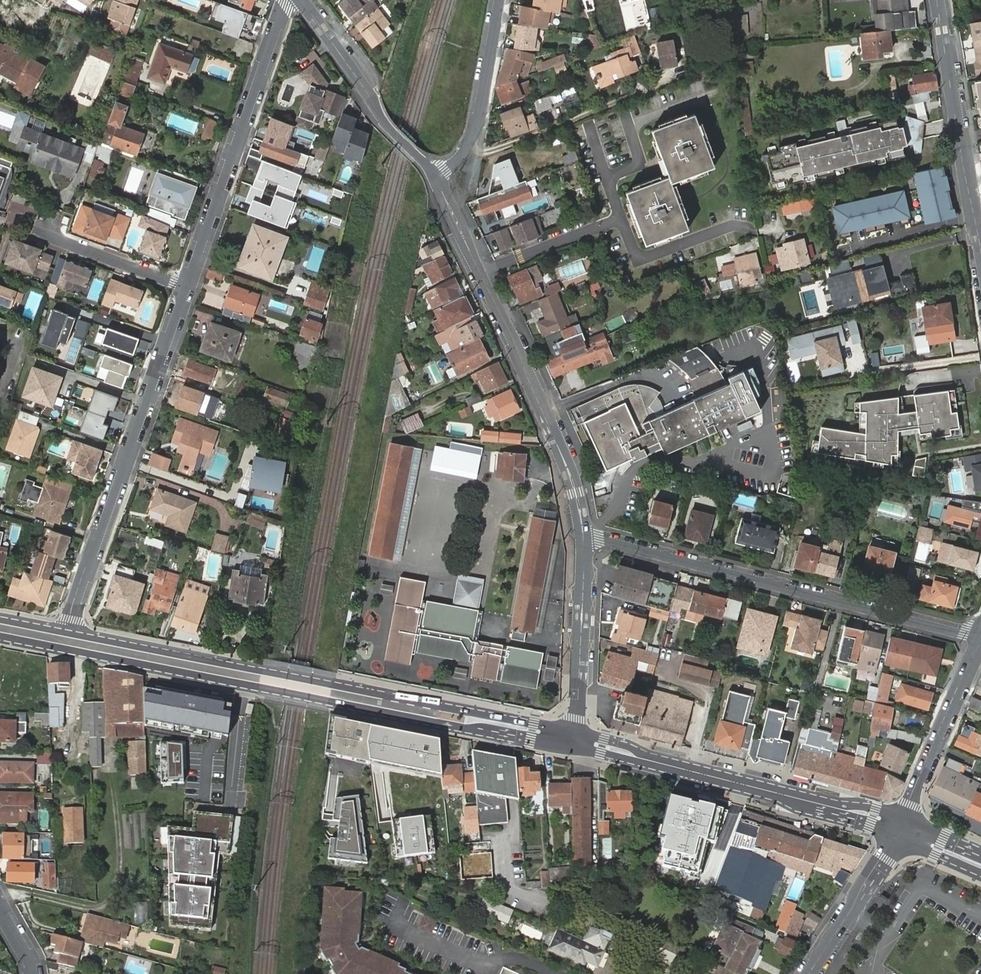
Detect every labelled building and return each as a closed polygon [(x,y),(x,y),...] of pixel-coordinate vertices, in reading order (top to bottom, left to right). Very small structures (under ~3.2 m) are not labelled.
[(137,2),(137,0),(115,0),(114,1),(108,18),(122,23),(121,24),(123,25),(124,23),(128,25),(135,8),(133,7),(135,2),(137,2)] [(254,0),(234,0),(233,3),(251,9),(254,0)] [(379,7),(374,0),(370,0),(369,1),(368,0),(343,0),(339,3),(355,25),(378,8),(379,7)] [(558,12),(559,5),(561,6),(562,0),(535,0),(533,8),(552,11),(558,12)] [(736,0),(729,0),(732,23),(737,23),(739,23),(738,15),(736,0)] [(914,28),(913,11),(907,11),(902,12),(901,8),(901,0),(879,0),(880,13),(875,14),(876,25),(877,32),(889,30),(914,28)] [(258,17),(217,2),(212,18),(227,23),(224,33),(240,38),(243,29),(252,32),(258,17)] [(20,4),(15,12),(33,23),(38,14),(20,4)] [(537,27),(546,28),(547,22),(550,23),(552,11),(533,8),(521,5),(520,13),(522,13),(520,24),(537,27)] [(389,21),(378,8),(355,25),(361,33),(365,30),(368,33),(364,36),(372,48),(386,37),(381,31),(388,26),(391,24),(389,21)] [(748,35),(747,15),(738,15),(739,23),(737,23),(738,36),(748,35)] [(645,20),(622,27),(625,35),(647,27),(645,20)] [(969,24),(975,61),(973,62),(975,75),(980,74),(980,22),(969,24)] [(520,24),(518,24),(514,48),(538,50),(539,43),(533,42),(537,27),(520,24)] [(867,33),(861,33),(864,58),(875,57),(874,52),(881,51),(890,51),(891,50),(889,30),(877,32),(868,33),(867,33)] [(613,43),(608,31),(596,35),(597,35),(601,47),(613,43)] [(594,50),(601,47),(597,35),(589,34),(588,34),(594,50)] [(643,52),(636,35),(627,38),(630,48),(612,55),(614,59),(595,66),(603,86),(616,81),(613,74),(618,72),(621,77),(639,71),(635,61),(630,62),(629,58),(633,56),(643,52)] [(191,48),(198,51),(201,42),(194,39),(191,48)] [(657,44),(662,68),(679,64),(675,40),(657,44)] [(11,46),(10,48),(0,42),(0,80),(15,88),(18,82),(24,72),(38,80),(45,67),(30,59),(30,61),(24,58),(26,55),(11,46)] [(92,44),(88,54),(111,64),(115,55),(92,44)] [(149,77),(165,82),(171,65),(188,71),(193,56),(161,44),(149,77)] [(509,50),(507,58),(514,60),(515,57),(523,60),(529,62),(531,55),(517,50),(509,50)] [(498,80),(496,87),(515,80),(518,74),(523,60),(515,57),(514,60),(507,58),(506,58),(503,68),(498,80)] [(536,65),(538,71),(556,64),(559,63),(557,57),(536,65)] [(518,74),(524,76),(529,62),(523,60),(518,74)] [(559,63),(556,64),(560,76),(569,73),(565,61),(559,63)] [(752,62),(741,63),(743,75),(754,74),(752,62)] [(140,69),(129,65),(124,77),(136,81),(140,69)] [(342,113),(348,99),(345,98),(325,91),(327,85),(314,65),(303,73),(311,85),(296,126),(308,131),(312,122),(320,125),(324,114),(324,116),(330,118),(332,118),(333,114),(338,116),(341,117),(342,113)] [(18,82),(15,88),(29,96),(38,80),(24,72),(18,82)] [(903,93),(904,98),(915,95),(915,93),(937,88),(935,73),(907,78),(910,92),(903,93)] [(136,81),(124,77),(120,86),(133,91),(137,81),(136,81)] [(515,80),(496,87),(502,103),(532,92),(528,81),(517,86),(515,80)] [(887,86),(889,98),(894,98),(894,94),(895,94),(894,85),(887,86)] [(571,87),(558,91),(561,99),(573,94),(571,87)] [(548,103),(559,102),(558,93),(547,94),(548,103)] [(926,101),(913,104),(917,121),(926,118),(924,112),(928,111),(926,101)] [(102,142),(101,145),(108,148),(134,157),(135,154),(136,154),(143,134),(121,126),(128,106),(117,102),(109,123),(102,142)] [(528,131),(519,106),(501,113),(505,123),(507,122),(513,137),(528,131)] [(749,110),(742,111),(746,136),(752,134),(749,110)] [(20,111),(15,122),(27,127),(32,116),(20,111)] [(357,118),(342,113),(333,140),(348,145),(344,156),(360,161),(370,134),(354,128),(357,118)] [(626,192),(630,204),(646,245),(688,228),(671,183),(714,166),(695,114),(652,130),(669,176),(626,192)] [(211,138),(217,121),(210,119),(204,135),(211,138)] [(34,128),(42,131),(45,123),(37,120),(34,128)] [(834,122),(836,132),(845,131),(843,120),(834,122)] [(251,148),(248,155),(263,161),(265,154),(271,156),(275,157),(304,168),(309,156),(282,146),(289,127),(271,121),(260,152),(251,148)] [(899,123),(765,155),(774,190),(815,180),(814,174),(878,159),(879,164),(907,157),(899,123)] [(36,160),(45,135),(26,128),(20,142),(37,149),(35,156),(34,159),(36,160)] [(84,149),(45,135),(36,160),(75,174),(84,149)] [(324,162),(331,143),(321,139),(314,158),(324,162)] [(569,154),(562,157),(566,165),(578,160),(574,148),(568,150),(569,154)] [(494,164),(488,195),(519,183),(509,158),(494,164)] [(304,175),(263,159),(255,180),(267,185),(269,180),(279,184),(276,193),(294,201),(304,175)] [(75,174),(36,160),(35,163),(74,177),(75,174)] [(91,175),(98,178),(100,173),(102,174),(104,169),(101,168),(103,164),(96,161),(91,175)] [(1,198),(11,168),(0,164),(0,197),(1,198)] [(160,166),(146,205),(186,220),(200,181),(160,166)] [(943,166),(939,167),(951,217),(955,216),(943,166)] [(914,172),(926,223),(951,217),(939,167),(914,172)] [(267,185),(255,180),(245,202),(253,205),(249,214),(287,228),(297,202),(294,201),(276,193),(272,204),(262,201),(267,185)] [(488,195),(478,199),(487,225),(499,220),(495,211),(501,208),(504,216),(516,211),(513,203),(531,196),(531,195),(525,181),(519,183),(488,195)] [(903,191),(833,207),(840,239),(851,236),(849,230),(863,226),(865,233),(885,228),(884,222),(898,219),(899,225),(910,222),(903,191)] [(799,202),(801,210),(816,207),(814,199),(799,202)] [(116,236),(123,216),(115,213),(114,217),(82,206),(75,227),(106,238),(108,233),(116,236)] [(138,225),(145,227),(150,217),(143,214),(138,225)] [(326,215),(322,242),(335,244),(339,217),(326,215)] [(116,236),(123,239),(131,219),(123,216),(116,236)] [(511,226),(518,244),(543,235),(536,216),(511,226)] [(165,234),(169,225),(150,217),(145,227),(146,228),(137,250),(158,258),(168,235),(165,234)] [(106,238),(75,227),(74,230),(105,241),(106,238)] [(246,250),(240,266),(248,269),(271,277),(275,266),(285,238),(282,237),(262,230),(254,227),(250,240),(246,250)] [(494,232),(497,239),(509,234),(507,227),(494,232)] [(497,239),(501,251),(513,246),(509,234),(497,239)] [(809,262),(803,238),(784,243),(785,247),(777,249),(778,253),(780,263),(782,269),(790,266),(792,266),(806,262),(809,262)] [(23,247),(23,244),(14,240),(6,263),(26,270),(28,263),(47,270),(52,257),(40,252),(41,250),(30,246),(26,248),(23,247)] [(436,247),(434,242),(420,249),(420,252),(422,257),(418,260),(420,265),(443,253),(439,245),(436,247)] [(755,253),(735,258),(736,264),(739,278),(741,286),(755,283),(754,278),(761,276),(755,253)] [(780,263),(778,253),(770,255),(773,265),(780,263)] [(428,263),(423,265),(432,283),(452,273),(443,255),(428,263)] [(77,266),(78,264),(66,259),(57,285),(65,289),(73,287),(75,281),(87,285),(93,269),(81,265),(80,267),(77,266)] [(582,260),(556,266),(560,280),(586,274),(582,260)] [(739,278),(736,264),(729,266),(733,280),(739,278)] [(883,264),(861,269),(868,296),(890,291),(883,264)] [(766,267),(767,276),(775,275),(773,266),(766,267)] [(534,272),(532,267),(509,277),(518,296),(518,295),(522,303),(543,293),(538,282),(543,279),(539,270),(534,272)] [(209,269),(206,276),(221,281),(224,274),(209,269)] [(810,281),(808,271),(800,272),(801,283),(810,281)] [(621,288),(631,284),(628,275),(618,279),(621,288)] [(120,282),(111,278),(109,283),(119,287),(120,282)] [(455,288),(459,286),(454,278),(432,289),(440,305),(459,295),(455,288)] [(704,293),(711,290),(705,278),(699,282),(704,293)] [(326,310),(329,303),(325,302),(328,294),(329,287),(313,281),(306,303),(326,310)] [(109,283),(101,304),(112,308),(115,300),(137,308),(143,290),(134,287),(133,289),(129,288),(130,285),(120,282),(119,287),(109,283)] [(589,292),(585,282),(578,284),(582,294),(589,292)] [(222,313),(249,323),(259,295),(232,285),(222,313)] [(551,295),(557,293),(561,291),(559,286),(549,290),(551,295)] [(11,308),(17,292),(4,287),(3,288),(0,287),(0,304),(11,308)] [(416,288),(410,288),(408,300),(412,298),(414,297),(416,288)] [(570,326),(579,323),(575,313),(567,317),(557,293),(551,295),(538,300),(544,314),(545,314),(547,318),(537,322),(543,337),(570,326)] [(474,315),(464,295),(434,310),(440,320),(443,327),(459,319),(460,322),(473,316),(474,315)] [(412,298),(408,300),(402,325),(413,320),(411,316),(408,316),(412,298)] [(951,321),(949,303),(918,307),(916,310),(917,315),(920,317),(924,317),(925,325),(926,333),(923,334),(920,336),(921,342),(924,343),(954,339),(951,321)] [(76,318),(53,309),(41,344),(56,349),(59,340),(68,343),(76,318)] [(439,333),(435,334),(440,344),(448,340),(453,350),(460,347),(484,335),(476,319),(475,320),(473,316),(460,322),(445,330),(439,333)] [(306,318),(301,334),(316,339),(322,323),(306,318)] [(445,330),(460,322),(459,319),(443,327),(445,330)] [(443,327),(440,320),(434,323),(439,333),(445,330),(443,327)] [(211,323),(202,350),(230,359),(240,333),(211,323)] [(579,323),(570,326),(561,330),(564,339),(557,342),(560,348),(562,354),(564,359),(603,344),(601,339),(605,337),(603,332),(599,334),(585,339),(585,338),(582,332),(579,323)] [(841,324),(786,338),(792,360),(817,353),(823,377),(846,371),(840,346),(847,345),(841,324)] [(140,340),(108,328),(102,345),(134,356),(140,340)] [(440,344),(445,354),(451,351),(453,350),(448,340),(440,344)] [(448,355),(458,374),(489,359),(479,340),(448,355)] [(298,341),(294,351),(315,358),(318,348),(298,341)] [(607,343),(603,344),(564,359),(562,354),(548,361),(555,375),(602,357),(604,362),(613,359),(611,353),(607,343)] [(704,351),(697,346),(615,378),(618,388),(576,406),(606,470),(632,458),(633,460),(646,453),(644,447),(659,441),(665,453),(746,416),(730,382),(727,384),(721,373),(713,362),(704,351)] [(401,351),(397,353),(395,367),(404,362),(406,361),(401,351)] [(131,363),(105,354),(100,367),(107,369),(102,381),(123,388),(131,363)] [(189,360),(184,373),(193,376),(211,383),(215,370),(189,360)] [(395,367),(392,380),(397,378),(409,372),(404,362),(395,367)] [(507,382),(497,362),(477,372),(486,392),(507,382)] [(59,379),(31,369),(21,397),(49,407),(59,379)] [(181,381),(190,385),(193,376),(184,373),(181,381)] [(392,380),(385,416),(392,413),(410,404),(397,378),(392,380)] [(184,386),(177,406),(204,416),(206,411),(198,409),(199,405),(194,403),(199,391),(184,386)] [(268,387),(264,398),(287,406),(290,395),(268,387)] [(488,401),(490,405),(494,414),(497,420),(519,410),(510,390),(488,401)] [(118,399),(95,391),(81,431),(103,439),(108,425),(105,424),(110,410),(114,411),(118,399)] [(955,435),(947,391),(914,396),(916,412),(897,415),(898,399),(866,404),(865,436),(825,429),(820,455),(896,465),(898,433),(918,428),(920,439),(955,435)] [(13,401),(11,407),(20,410),(21,410),(23,404),(13,401)] [(494,414),(490,405),(485,407),(490,416),(494,414)] [(472,413),(469,406),(458,410),(462,417),(472,413)] [(296,413),(287,409),(284,416),(294,419),(296,413)] [(20,410),(17,421),(37,427),(41,417),(21,410),(20,410)] [(392,413),(385,416),(380,431),(388,432),(392,413)] [(401,421),(406,433),(423,426),(418,414),(401,421)] [(217,434),(179,420),(172,439),(187,444),(179,467),(178,470),(190,475),(191,471),(199,449),(211,453),(217,434)] [(7,450),(29,458),(39,430),(37,427),(17,421),(7,450)] [(483,431),(482,440),(520,444),(521,435),(504,433),(483,431)] [(100,449),(74,440),(69,452),(77,455),(75,461),(71,472),(92,479),(96,466),(94,465),(96,461),(98,462),(99,458),(97,457),(100,449)] [(451,442),(450,449),(481,455),(483,449),(451,442)] [(392,558),(413,448),(390,443),(370,554),(392,558)] [(481,455),(450,449),(450,450),(435,447),(432,465),(478,474),(481,455)] [(420,449),(413,448),(392,558),(399,560),(420,449)] [(77,455),(69,452),(67,458),(75,461),(77,455)] [(151,465),(166,471),(170,458),(155,453),(151,465)] [(526,455),(501,453),(498,479),(524,481),(526,455)] [(962,456),(965,472),(972,471),(976,492),(980,491),(980,453),(962,456)] [(284,463),(258,458),(257,464),(254,463),(253,466),(248,464),(239,489),(249,492),(253,479),(272,482),(271,487),(280,488),(284,463)] [(59,514),(61,515),(68,493),(45,484),(43,488),(34,485),(35,482),(27,479),(20,500),(28,502),(29,500),(38,503),(34,514),(43,517),(56,522),(59,514)] [(838,481),(835,493),(848,497),(851,485),(838,481)] [(874,487),(871,500),(878,502),(881,489),(874,487)] [(171,513),(170,515),(166,525),(185,531),(196,503),(158,489),(151,508),(165,514),(166,511),(171,513)] [(240,506),(244,493),(236,491),(233,504),(240,506)] [(651,513),(648,521),(668,527),(668,526),(674,505),(654,500),(651,513)] [(949,504),(944,521),(978,530),(980,522),(980,513),(949,504)] [(243,522),(261,528),(265,516),(247,510),(243,522)] [(692,510),(686,534),(699,537),(698,540),(706,542),(713,515),(709,514),(707,514),(703,513),(701,512),(692,510)] [(534,632),(551,544),(556,522),(533,518),(514,617),(512,628),(513,628),(511,639),(525,642),(527,631),(534,632)] [(742,518),(736,542),(773,552),(780,528),(742,518)] [(930,542),(934,529),(921,525),(917,539),(930,542)] [(71,536),(52,530),(48,542),(44,540),(41,551),(55,556),(64,559),(71,536)] [(218,535),(213,550),(225,553),(230,539),(218,535)] [(821,544),(822,540),(807,536),(805,544),(801,543),(795,565),(814,570),(819,552),(820,548),(821,544)] [(162,548),(164,542),(151,537),(149,544),(162,548)] [(974,570),(979,551),(948,544),(943,542),(938,560),(949,563),(974,570)] [(558,545),(551,544),(534,632),(541,634),(543,622),(558,545)] [(819,552),(814,570),(834,575),(839,557),(837,557),(835,556),(825,554),(827,546),(821,544),(820,548),(819,552)] [(201,561),(205,548),(199,545),(194,558),(201,561)] [(890,570),(895,553),(892,552),(870,546),(864,568),(883,573),(889,574),(890,570)] [(55,556),(41,551),(39,551),(32,574),(47,578),(55,556)] [(922,568),(910,564),(907,578),(918,581),(922,568)] [(114,586),(110,601),(118,603),(117,607),(131,612),(132,612),(133,612),(134,612),(135,611),(135,610),(143,584),(132,581),(135,572),(118,567),(115,575),(112,586),(114,586)] [(620,567),(612,596),(652,607),(661,609),(670,612),(678,583),(620,567)] [(16,569),(8,593),(39,604),(45,600),(51,580),(47,578),(32,574),(16,569)] [(156,569),(152,581),(156,583),(151,600),(146,599),(143,610),(154,613),(156,607),(161,609),(162,604),(170,606),(178,581),(167,578),(169,573),(156,569)] [(264,604),(268,574),(233,569),(228,598),(235,599),(235,600),(257,604),(258,603),(264,604)] [(458,574),(457,579),(484,584),(485,579),(458,574)] [(484,584),(457,579),(452,605),(422,599),(426,581),(400,576),(398,586),(384,659),(410,664),(412,651),(473,663),(470,676),(536,689),(543,653),(478,640),(483,612),(479,611),(484,584)] [(184,588),(172,624),(183,629),(184,627),(196,631),(208,596),(207,596),(209,587),(187,580),(184,588)] [(930,600),(952,606),(956,594),(958,587),(935,581),(932,591),(925,589),(922,598),(930,600)] [(379,593),(391,595),(393,585),(381,583),(379,593)] [(704,613),(709,595),(693,591),(693,592),(686,590),(682,607),(687,608),(689,609),(694,610),(691,619),(702,622),(704,613)] [(726,599),(709,595),(704,613),(721,617),(729,619),(734,601),(726,599)] [(659,618),(661,609),(652,607),(650,615),(659,618)] [(689,609),(687,608),(685,617),(691,619),(694,610),(689,609)] [(668,620),(670,612),(661,609),(659,618),(668,620)] [(614,633),(612,641),(625,644),(627,637),(639,640),(646,616),(624,610),(620,623),(618,634),(614,633)] [(749,610),(739,646),(766,653),(770,635),(774,622),(759,617),(760,613),(753,612),(749,610)] [(782,625),(790,627),(794,612),(786,611),(782,625)] [(814,649),(823,651),(829,631),(819,628),(821,620),(794,612),(790,627),(796,628),(791,648),(813,653),(814,649)] [(837,658),(857,663),(858,657),(864,633),(864,630),(855,628),(852,641),(842,639),(837,658)] [(874,633),(864,630),(864,633),(858,657),(877,662),(883,635),(874,633)] [(668,647),(671,637),(665,636),(662,645),(668,647)] [(897,639),(890,638),(885,662),(909,668),(915,644),(900,640),(897,639)] [(941,649),(915,644),(909,668),(935,673),(941,649)] [(634,647),(634,648),(658,655),(658,653),(634,647)] [(707,649),(697,647),(695,654),(705,656),(707,649)] [(658,655),(634,648),(631,658),(618,654),(608,652),(600,683),(625,690),(626,691),(630,691),(636,667),(646,670),(654,672),(658,655)] [(693,655),(684,653),(678,676),(718,686),(722,673),(706,668),(708,659),(693,655)] [(548,656),(543,680),(552,683),(558,658),(548,656)] [(48,665),(49,685),(51,714),(51,726),(64,726),(64,694),(56,694),(56,684),(68,684),(68,664),(48,665)] [(452,676),(464,678),(465,670),(454,668),(452,676)] [(116,671),(103,669),(104,698),(105,703),(105,708),(115,708),(116,671)] [(143,676),(116,671),(115,708),(105,708),(105,738),(116,738),(115,724),(144,723),(144,721),(143,689),(143,676)] [(879,688),(876,702),(885,704),(892,675),(882,672),(879,688)] [(909,685),(904,702),(928,709),(933,692),(909,685)] [(870,686),(867,699),(876,702),(879,688),(870,686)] [(642,711),(639,724),(636,733),(681,745),(693,702),(677,698),(676,697),(655,691),(656,690),(649,688),(647,696),(646,699),(642,711)] [(225,705),(143,689),(144,721),(221,736),(227,737),(232,706),(225,705)] [(730,690),(716,741),(749,750),(755,724),(744,721),(751,695),(730,690)] [(626,692),(625,692),(622,702),(618,701),(613,716),(639,724),(642,711),(646,699),(647,696),(630,691),(626,691),(626,692)] [(968,706),(978,711),(980,704),(980,701),(972,697),(968,706)] [(795,718),(799,704),(799,701),(789,698),(785,711),(769,707),(760,741),(753,739),(749,754),(757,756),(768,759),(783,763),(789,740),(779,738),(785,716),(795,718)] [(859,712),(862,701),(853,698),(850,709),(859,712)] [(885,704),(876,702),(872,727),(871,730),(873,731),(872,734),(875,735),(887,737),(888,729),(892,706),(885,704)] [(89,739),(99,738),(105,738),(105,708),(105,703),(98,703),(84,703),(84,704),(82,732),(89,733),(89,739)] [(805,706),(799,704),(795,718),(802,719),(805,706)] [(50,728),(49,714),(35,714),(35,722),(41,722),(41,728),(50,728)] [(842,727),(843,726),(844,719),(836,717),(834,725),(842,727)] [(340,721),(329,719),(325,755),(335,757),(370,764),(367,744),(371,727),(340,721)] [(15,743),(15,734),(26,734),(26,723),(0,722),(0,743),(15,743)] [(116,738),(140,737),(144,736),(144,723),(115,724),(116,738)] [(835,758),(836,752),(835,752),(837,741),(828,739),(830,732),(810,727),(810,725),(804,724),(803,726),(791,770),(795,771),(794,773),(828,782),(833,767),(835,758)] [(831,737),(839,739),(842,727),(834,725),(831,737)] [(839,739),(837,750),(844,752),(848,735),(846,735),(848,727),(843,726),(842,727),(839,739)] [(370,764),(386,767),(425,775),(442,778),(441,768),(441,741),(371,727),(367,744),(370,764)] [(965,728),(961,736),(969,739),(973,731),(965,728)] [(895,738),(920,744),(922,736),(897,730),(895,738)] [(980,756),(980,735),(973,731),(969,739),(961,736),(960,735),(956,745),(980,756)] [(129,742),(130,775),(146,775),(146,761),(146,754),(145,739),(145,736),(144,736),(140,737),(140,742),(129,742)] [(90,756),(90,767),(100,767),(99,738),(89,739),(89,740),(90,755),(90,756)] [(180,745),(159,742),(159,782),(182,782),(180,745)] [(900,771),(908,752),(889,744),(881,763),(900,771)] [(485,754),(471,752),(476,796),(477,808),(478,825),(508,823),(505,798),(502,764),(500,764),(499,762),(485,754)] [(840,786),(852,789),(856,773),(852,772),(855,756),(851,755),(850,762),(841,760),(843,753),(836,752),(835,758),(833,767),(844,770),(840,786)] [(874,760),(881,763),(884,756),(877,753),(874,760)] [(508,759),(485,754),(499,762),(500,764),(502,764),(505,798),(511,799),(518,801),(515,760),(508,759)] [(852,789),(860,791),(866,776),(862,775),(864,767),(865,763),(866,758),(855,755),(855,756),(852,772),(856,773),(852,789)] [(9,780),(9,782),(11,782),(32,783),(33,764),(0,763),(0,779),(9,780)] [(451,767),(441,768),(442,778),(442,786),(448,785),(449,793),(469,791),(467,772),(460,773),(460,766),(455,767),(451,767)] [(828,782),(840,786),(844,770),(833,767),(828,782)] [(860,791),(881,797),(881,796),(887,798),(890,788),(889,782),(885,781),(887,773),(864,767),(862,775),(866,776),(860,791)] [(943,767),(942,767),(930,794),(944,801),(980,819),(980,785),(943,767)] [(528,775),(528,771),(528,770),(518,770),(519,796),(535,795),(534,791),(539,791),(538,774),(537,774),(528,775)] [(571,805),(572,813),(573,853),(591,852),(589,779),(571,779),(571,805)] [(188,790),(201,793),(202,787),(189,785),(188,790)] [(564,814),(572,813),(571,805),(570,805),(570,785),(561,785),(557,785),(549,785),(549,806),(563,806),(564,808),(564,811),(564,814)] [(33,793),(0,792),(0,822),(5,822),(26,823),(26,819),(26,812),(31,812),(33,812),(33,793)] [(624,812),(629,812),(631,812),(631,792),(607,792),(607,812),(614,812),(614,818),(624,818),(624,812)] [(727,809),(670,794),(658,837),(664,838),(655,868),(695,878),(699,866),(706,837),(715,839),(727,809)] [(359,796),(335,799),(328,859),(367,864),(359,796)] [(65,843),(83,842),(82,808),(63,808),(65,843)] [(478,825),(477,808),(463,809),(464,817),(465,817),(467,843),(480,841),(479,834),(478,825)] [(190,830),(166,827),(169,929),(215,933),(227,855),(237,857),(240,818),(228,816),(223,816),(192,813),(190,830)] [(807,823),(778,814),(773,831),(801,840),(807,823)] [(435,854),(430,816),(391,821),(396,859),(435,854)] [(598,821),(598,834),(608,834),(608,822),(598,821)] [(760,827),(740,821),(730,844),(728,850),(716,883),(709,899),(750,916),(754,906),(752,905),(769,861),(751,856),(754,846),(760,827)] [(773,831),(760,827),(754,846),(811,864),(814,865),(822,839),(814,836),(808,842),(801,840),(773,831)] [(3,859),(31,860),(31,840),(34,840),(34,835),(31,835),(4,835),(3,859)] [(611,859),(611,837),(601,837),(602,859),(611,859)] [(847,847),(822,839),(814,865),(813,865),(834,872),(833,876),(835,876),(838,870),(841,862),(847,847)] [(754,906),(750,916),(761,921),(776,879),(769,877),(775,863),(807,874),(810,866),(811,864),(754,846),(751,856),(769,861),(752,905),(754,906)] [(865,853),(847,847),(841,862),(838,870),(841,871),(843,868),(852,871),(865,853)] [(55,866),(54,861),(50,861),(51,863),(50,863),(51,866),(51,869),(51,870),(51,874),(43,875),(44,889),(46,889),(55,888),(54,874),(55,872),(55,866)] [(34,864),(7,864),(6,883),(34,883),(34,864)] [(549,871),(550,887),(557,886),(556,881),(570,880),(569,869),(548,870),(549,871)] [(528,889),(550,887),(549,871),(541,872),(541,881),(527,882),(528,889)] [(475,886),(474,892),(475,892),(483,894),(484,887),(475,886)] [(405,972),(406,970),(399,967),(400,965),(357,946),(361,894),(343,892),(343,890),(325,889),(323,917),(322,930),(321,952),(327,962),(330,960),(332,963),(333,966),(330,968),(334,973),(410,973),(405,972)] [(507,923),(512,911),(480,896),(474,909),(507,923)] [(787,901),(775,929),(785,933),(794,912),(797,905),(787,901)] [(785,933),(795,938),(803,921),(801,920),(803,915),(794,912),(785,933)] [(90,945),(102,948),(104,941),(116,945),(118,937),(125,939),(129,926),(114,921),(89,914),(80,943),(81,943),(84,944),(90,945)] [(820,921),(811,914),(805,923),(815,929),(820,921)] [(427,927),(432,929),(436,921),(424,916),(419,927),(425,930),(427,927)] [(586,963),(598,968),(605,951),(603,950),(608,940),(610,941),(612,936),(600,930),(600,932),(590,927),(593,921),(583,916),(578,927),(588,931),(584,941),(558,929),(549,949),(584,966),(586,963)] [(749,970),(751,972),(752,968),(759,954),(760,951),(758,950),(762,942),(751,937),(755,929),(741,923),(729,917),(725,925),(725,924),(713,950),(729,957),(724,969),(735,973),(747,973),(749,970)] [(523,925),(520,933),(540,940),(542,932),(523,925)] [(81,943),(80,943),(74,941),(52,934),(50,944),(56,946),(58,946),(56,954),(59,955),(57,964),(74,968),(77,959),(81,943)] [(781,947),(780,951),(790,956),(795,945),(784,941),(779,939),(777,945),(781,947)] [(662,941),(655,956),(676,965),(683,951),(662,941)] [(715,973),(718,968),(704,962),(702,968),(715,973)] [(222,969),(209,966),(207,973),(221,973),(222,969)]
